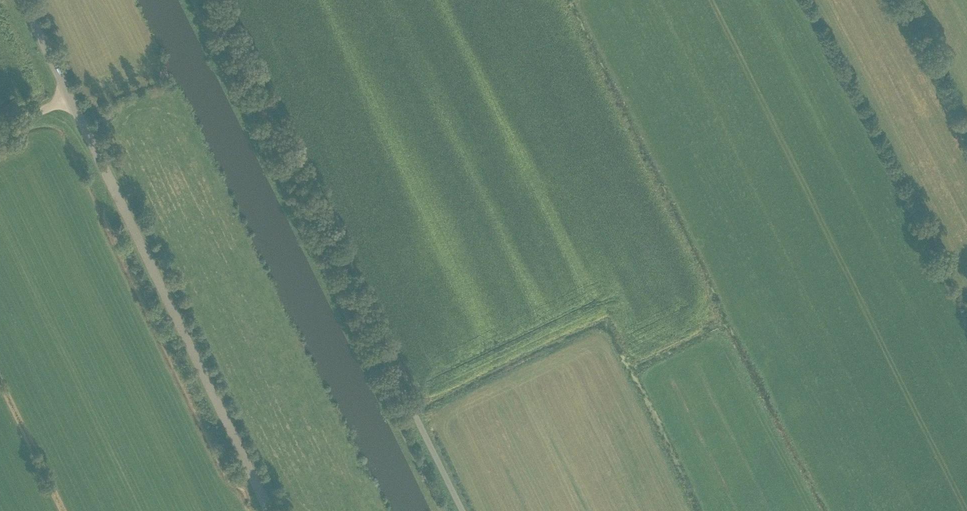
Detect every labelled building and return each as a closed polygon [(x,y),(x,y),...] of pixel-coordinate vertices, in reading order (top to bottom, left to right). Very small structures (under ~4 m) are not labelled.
[(112,115),(109,107),(102,111),(106,118),(112,115)]
